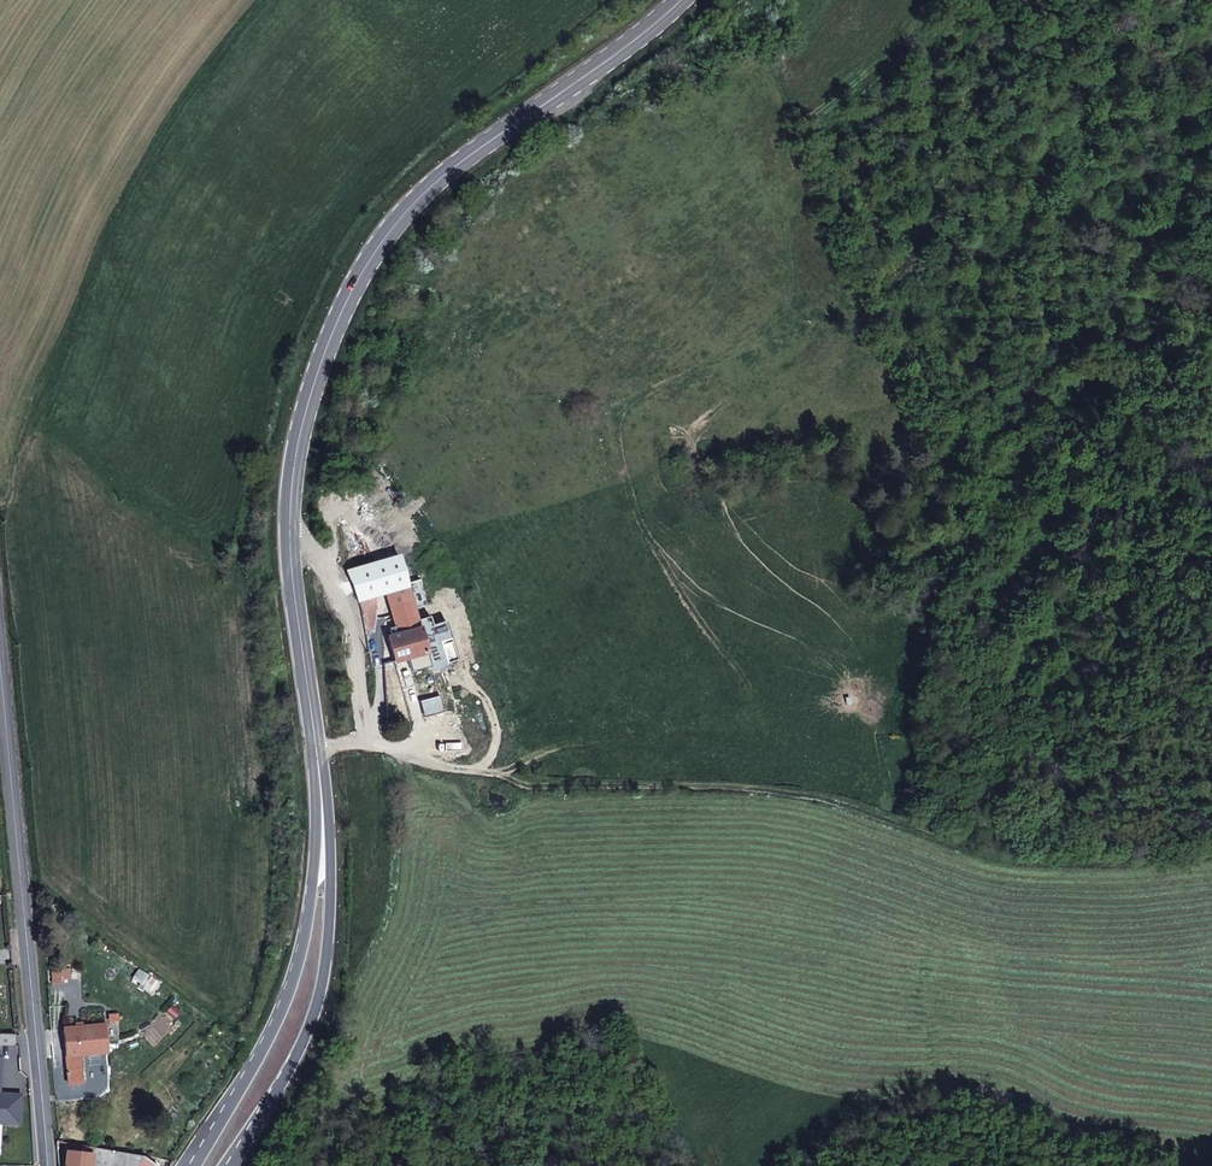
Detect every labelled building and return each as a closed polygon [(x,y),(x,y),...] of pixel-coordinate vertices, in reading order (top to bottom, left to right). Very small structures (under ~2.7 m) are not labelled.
[(388,637),(395,663),(427,654),(398,557),(347,573),(359,602),(365,633),(376,629),(378,609),(374,598),(386,594),(398,634),(388,637)] [(63,1028),(68,1085),(84,1084),(82,1056),(109,1054),(105,1024),(63,1028)] [(12,1045),(13,1035),(0,1034),(0,1044),(12,1045)] [(0,1054),(0,1123),(20,1124),(22,1093),(1,1092),(3,1054),(0,1054)] [(65,1165),(137,1165),(143,1156),(140,1156),(67,1143),(66,1151),(65,1165)] [(137,1165),(155,1165),(143,1156),(137,1165)]
